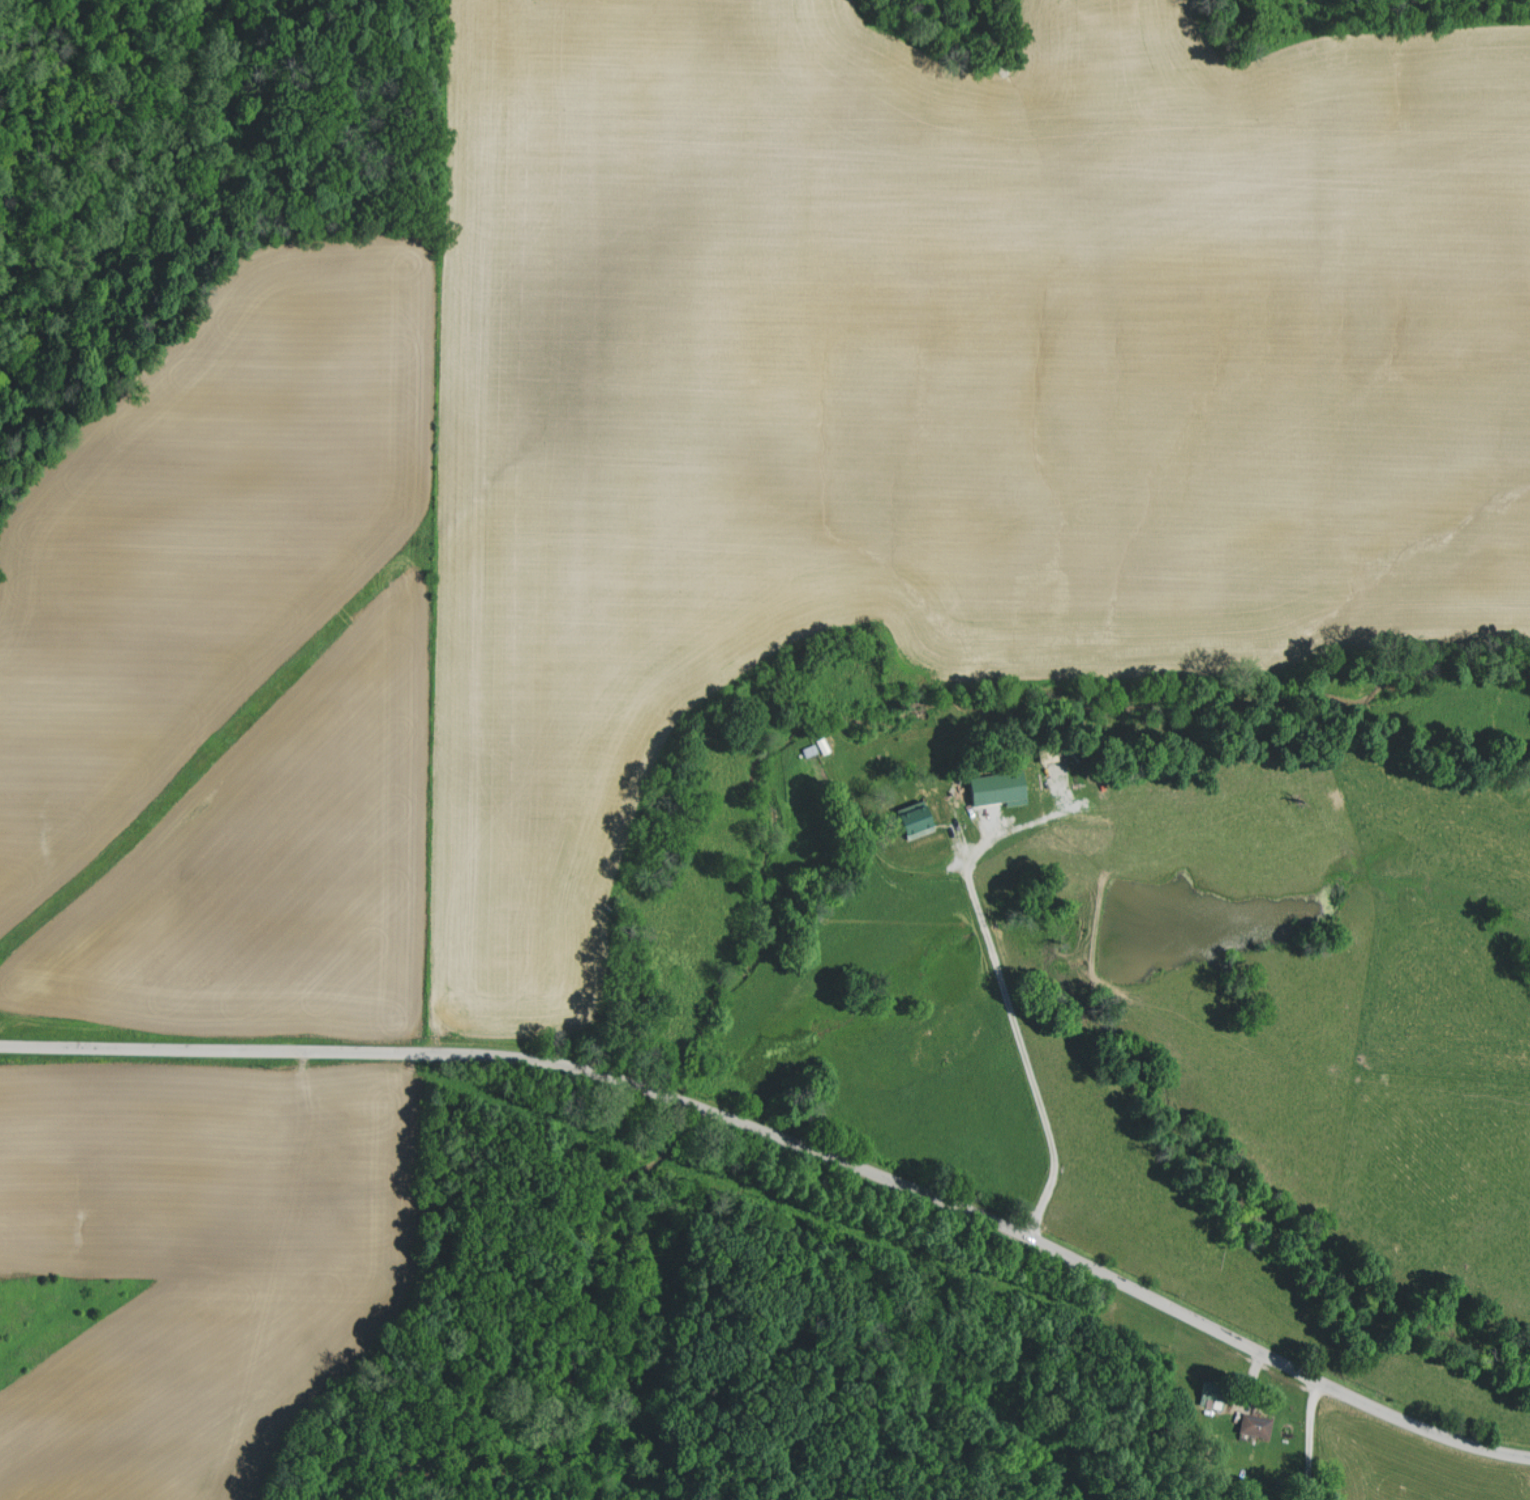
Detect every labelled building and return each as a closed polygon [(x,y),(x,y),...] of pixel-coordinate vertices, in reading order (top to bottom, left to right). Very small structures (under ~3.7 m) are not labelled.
[(979,806),(1031,801),(1028,774),(977,779),(979,806)] [(916,835),(941,824),(933,806),(908,816),(916,835)] [(1274,1437),(1276,1417),(1246,1413),(1244,1433),(1274,1437)]
